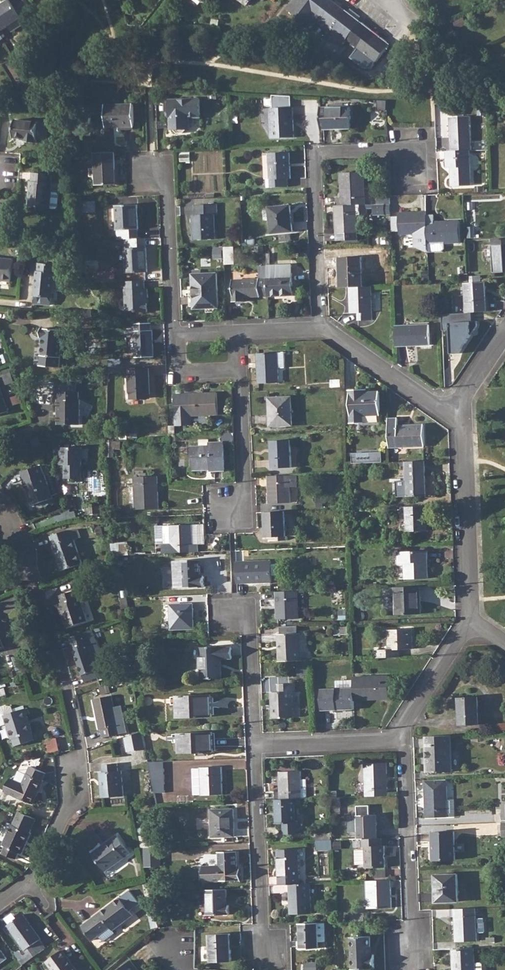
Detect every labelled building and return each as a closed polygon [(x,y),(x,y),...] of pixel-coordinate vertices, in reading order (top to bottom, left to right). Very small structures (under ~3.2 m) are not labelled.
[(0,5),(0,31),(8,26),(12,31),(24,23),(21,18),(22,17),(10,0),(8,0),(0,5)] [(298,16),(310,0),(294,0),(288,8),(298,16)] [(298,16),(309,25),(314,18),(328,0),(310,0),(298,16)] [(314,18),(329,29),(344,10),(332,0),(328,0),(314,18)] [(344,10),(329,29),(344,40),(346,38),(359,21),(344,10)] [(359,21),(346,38),(357,46),(363,39),(368,43),(376,34),(359,21)] [(357,46),(349,56),(362,66),(371,67),(388,44),(376,34),(368,43),(363,39),(357,46)] [(34,68),(25,70),(33,82),(34,68)] [(170,99),(171,108),(171,118),(171,129),(173,129),(178,133),(184,132),(188,128),(190,128),(190,116),(201,116),(200,99),(170,99)] [(133,103),(105,104),(106,126),(135,126),(133,103)] [(351,105),(321,106),(321,128),(351,127),(351,105)] [(293,106),(270,107),(272,137),(294,136),(293,106)] [(451,116),(452,149),(471,149),(472,149),(470,115),(451,116)] [(15,118),(13,136),(25,138),(25,141),(37,142),(37,137),(45,138),(46,122),(38,121),(39,120),(15,118)] [(452,149),(447,150),(448,167),(450,167),(451,185),(472,184),(471,149),(452,149)] [(115,151),(94,152),(96,184),(116,183),(115,151)] [(269,177),(266,178),(267,186),(288,186),(287,177),(290,177),(289,151),(268,152),(269,177)] [(30,180),(28,205),(55,208),(58,206),(59,194),(57,192),(51,191),(52,182),(51,182),(52,174),(32,171),(31,180),(30,180)] [(336,197),(336,205),(365,204),(363,171),(341,172),(342,197),(336,197)] [(195,214),(192,214),(193,238),(215,238),(214,213),(217,212),(216,203),(195,204),(195,214)] [(117,229),(117,238),(125,238),(138,237),(137,229),(138,228),(137,204),(115,205),(116,229),(117,229)] [(290,204),(269,207),(272,232),(293,230),(290,204)] [(336,205),(334,205),(336,232),(357,232),(357,214),(367,214),(367,204),(365,204),(336,205)] [(375,205),(375,214),(392,214),(392,204),(375,205)] [(426,214),(426,210),(399,212),(400,233),(427,232),(426,214)] [(435,214),(426,214),(427,232),(427,243),(460,242),(459,219),(435,220),(435,214)] [(138,237),(125,238),(125,248),(126,272),(147,271),(146,247),(145,247),(145,237),(138,237)] [(492,238),(494,272),(504,271),(504,237),(492,238)] [(215,246),(215,258),(225,258),(225,246),(215,246)] [(236,246),(226,246),(226,263),(236,263),(236,246)] [(340,257),(341,287),(350,286),(363,286),(362,256),(340,257)] [(11,280),(13,259),(0,257),(0,279),(11,280)] [(99,259),(83,260),(84,268),(99,267),(99,259)] [(37,270),(34,303),(51,304),(55,271),(58,272),(58,263),(39,262),(38,269),(37,270)] [(292,264),(267,265),(267,277),(268,294),(268,295),(293,294),(292,264)] [(268,294),(267,277),(267,265),(259,265),(260,278),(233,279),(234,301),(244,300),(244,296),(260,295),(260,294),(268,294)] [(218,272),(193,273),(194,307),(219,306),(218,272)] [(144,280),(125,281),(126,310),(135,310),(137,312),(147,311),(147,297),(148,297),(148,288),(145,288),(144,280)] [(469,281),(465,282),(467,312),(486,311),(485,281),(469,281)] [(363,286),(350,286),(351,312),(358,312),(358,320),(373,320),(371,286),(363,286)] [(471,313),(444,312),(443,331),(452,332),(451,352),(470,353),(471,313)] [(151,323),(135,323),(135,331),(134,331),(136,356),(154,355),(153,330),(151,330),(151,323)] [(430,324),(396,325),(397,346),(430,344),(430,324)] [(43,336),(40,365),(59,367),(63,329),(42,327),(41,336),(43,336)] [(285,352),(258,352),(259,382),(279,382),(279,367),(285,367),(285,352)] [(148,367),(129,368),(131,398),(150,397),(148,367)] [(8,410),(0,387),(0,413),(8,410)] [(362,389),(350,389),(351,422),(363,422),(363,415),(380,415),(379,391),(362,391),(362,389)] [(76,391),(61,391),(59,391),(58,398),(57,424),(80,424),(80,399),(79,399),(79,391),(76,391)] [(217,392),(190,393),(190,415),(218,414),(217,392)] [(291,396),(270,397),(271,425),(292,424),(291,396)] [(398,417),(388,418),(389,446),(425,445),(424,424),(399,424),(398,417)] [(191,447),(192,466),(210,466),(211,470),(224,469),(224,442),(209,442),(209,439),(199,439),(199,446),(191,447)] [(290,439),(271,439),(272,467),(291,466),(290,439)] [(81,447),(60,447),(60,458),(62,458),(62,464),(65,464),(65,478),(81,478),(81,447)] [(375,462),(375,451),(356,452),(356,463),(375,462)] [(425,460),(406,461),(408,496),(426,495),(425,460)] [(41,465),(21,472),(32,505),(53,498),(45,473),(44,473),(41,465)] [(290,474),(267,475),(268,503),(290,502),(290,487),(298,486),(298,476),(290,476),(290,474)] [(157,476),(134,476),(135,509),(158,508),(157,476)] [(100,505),(88,506),(88,514),(100,513),(100,505)] [(426,505),(406,506),(407,530),(427,530),(426,505)] [(284,510),(264,511),(265,536),(285,536),(284,510)] [(162,544),(162,553),(198,551),(198,544),(193,544),(192,524),(163,525),(164,544),(162,544)] [(69,529),(51,535),(53,544),(52,544),(61,569),(82,563),(74,539),(81,537),(79,528),(69,529)] [(427,550),(398,551),(399,563),(405,562),(406,578),(428,578),(427,550)] [(184,586),(204,586),(204,575),(200,575),(199,559),(182,560),(173,561),(174,586),(184,586)] [(271,560),(236,561),(237,582),(272,581),(271,576),(279,575),(278,562),(271,562),(271,560)] [(420,585),(394,586),(396,614),(421,613),(420,585)] [(61,601),(58,603),(66,626),(88,620),(79,596),(77,596),(75,589),(59,595),(61,601)] [(298,590),(276,591),(277,618),(299,618),(298,590)] [(126,597),(119,597),(121,608),(128,607),(126,597)] [(193,603),(169,604),(171,629),(193,628),(193,603)] [(92,629),(69,637),(84,681),(97,676),(93,662),(99,660),(101,655),(92,629)] [(377,649),(377,658),(399,657),(399,649),(412,649),(411,629),(388,630),(388,648),(377,649)] [(277,633),(278,661),(301,660),(300,633),(277,633)] [(220,646),(200,646),(201,678),(221,677),(221,658),(232,658),(231,646),(221,647),(220,646)] [(14,659),(8,661),(11,671),(18,668),(14,659)] [(309,661),(299,661),(299,674),(310,674),(309,661)] [(388,676),(353,677),(353,687),(354,698),(389,697),(388,676)] [(278,692),(271,692),(272,717),(293,717),(293,691),(295,691),(295,683),(278,684),(278,692)] [(354,698),(353,687),(321,689),(322,710),(355,709),(354,698)] [(112,694),(94,698),(100,728),(101,728),(103,737),(127,731),(123,712),(116,713),(112,694)] [(211,694),(176,695),(177,717),(212,716),(211,694)] [(478,696),(459,697),(460,725),(479,724),(478,696)] [(0,725),(7,723),(11,738),(12,738),(14,745),(33,739),(31,732),(32,731),(24,708),(14,711),(12,705),(11,705),(7,704),(4,704),(1,706),(0,707),(0,724),(0,725)] [(143,730),(125,736),(128,750),(146,746),(143,730)] [(212,731),(178,732),(179,753),(213,751),(212,731)] [(451,735),(425,736),(427,772),(452,771),(451,735)] [(49,749),(60,747),(58,738),(47,739),(49,749)] [(164,761),(149,761),(153,784),(165,783),(164,761)] [(103,771),(99,772),(101,797),(124,795),(122,770),(118,770),(117,762),(102,764),(103,771)] [(364,764),(366,796),(388,796),(387,763),(364,764)] [(8,778),(3,790),(32,803),(42,780),(41,779),(44,772),(29,766),(21,783),(8,778)] [(200,767),(193,768),(194,794),(201,793),(202,794),(223,793),(222,766),(201,767),(200,767)] [(275,792),(275,799),(301,798),(308,798),(306,779),(302,779),(301,771),(279,771),(280,791),(275,792)] [(446,779),(425,780),(426,817),(448,817),(448,816),(455,816),(454,799),(447,799),(446,779)] [(338,797),(330,798),(331,807),(339,807),(338,797)] [(301,798),(275,799),(276,823),(284,823),(284,833),(299,833),(298,822),(302,822),(301,798)] [(233,808),(210,809),(212,836),(234,836),(233,808)] [(35,818),(18,811),(12,823),(11,823),(2,843),(4,845),(2,852),(15,858),(18,852),(21,853),(30,832),(29,831),(35,818)] [(350,816),(351,831),(358,831),(359,838),(362,838),(377,837),(376,814),(357,815),(357,816),(350,816)] [(316,829),(317,840),(328,840),(330,840),(330,829),(316,829)] [(454,831),(432,832),(433,860),(455,859),(454,831)] [(117,834),(92,853),(105,871),(130,853),(117,834)] [(377,837),(362,838),(362,846),(366,846),(367,867),(387,867),(385,845),(382,845),(382,837),(377,837)] [(328,840),(317,840),(317,849),(328,849),(328,840)] [(277,849),(279,884),(289,884),(300,883),(298,848),(277,849)] [(159,849),(145,850),(146,865),(160,865),(159,849)] [(219,865),(204,866),(204,882),(241,880),(241,868),(237,868),(236,851),(219,852),(219,865)] [(456,873),(435,874),(435,889),(437,890),(437,902),(457,901),(456,873)] [(391,880),(366,881),(368,908),(392,906),(391,880)] [(300,883),(289,884),(290,914),(312,913),(310,883),(300,883)] [(227,889),(206,890),(207,904),(199,904),(199,914),(208,914),(208,915),(230,915),(230,905),(227,905),(227,889)] [(115,932),(113,930),(133,915),(120,897),(99,912),(82,925),(92,940),(98,935),(103,941),(115,932)] [(476,908),(451,908),(452,917),(455,917),(456,941),(478,940),(478,931),(485,931),(484,918),(477,918),(476,908)] [(159,926),(156,913),(149,915),(152,928),(159,926)] [(352,913),(352,921),(365,921),(364,913),(352,913)] [(28,953),(19,959),(23,965),(46,949),(40,940),(41,939),(23,914),(7,925),(28,953)] [(293,944),(301,944),(300,922),(292,923),(293,944)] [(318,922),(301,923),(302,948),(319,948),(318,922)] [(230,933),(210,935),(211,962),(232,961),(230,933)] [(370,936),(351,937),(352,969),(375,968),(374,954),(371,954),(370,936)] [(454,949),(454,969),(484,969),(483,963),(482,962),(476,962),(475,948),(454,949)] [(47,969),(77,969),(63,950),(46,962),(50,967),(47,969)]
